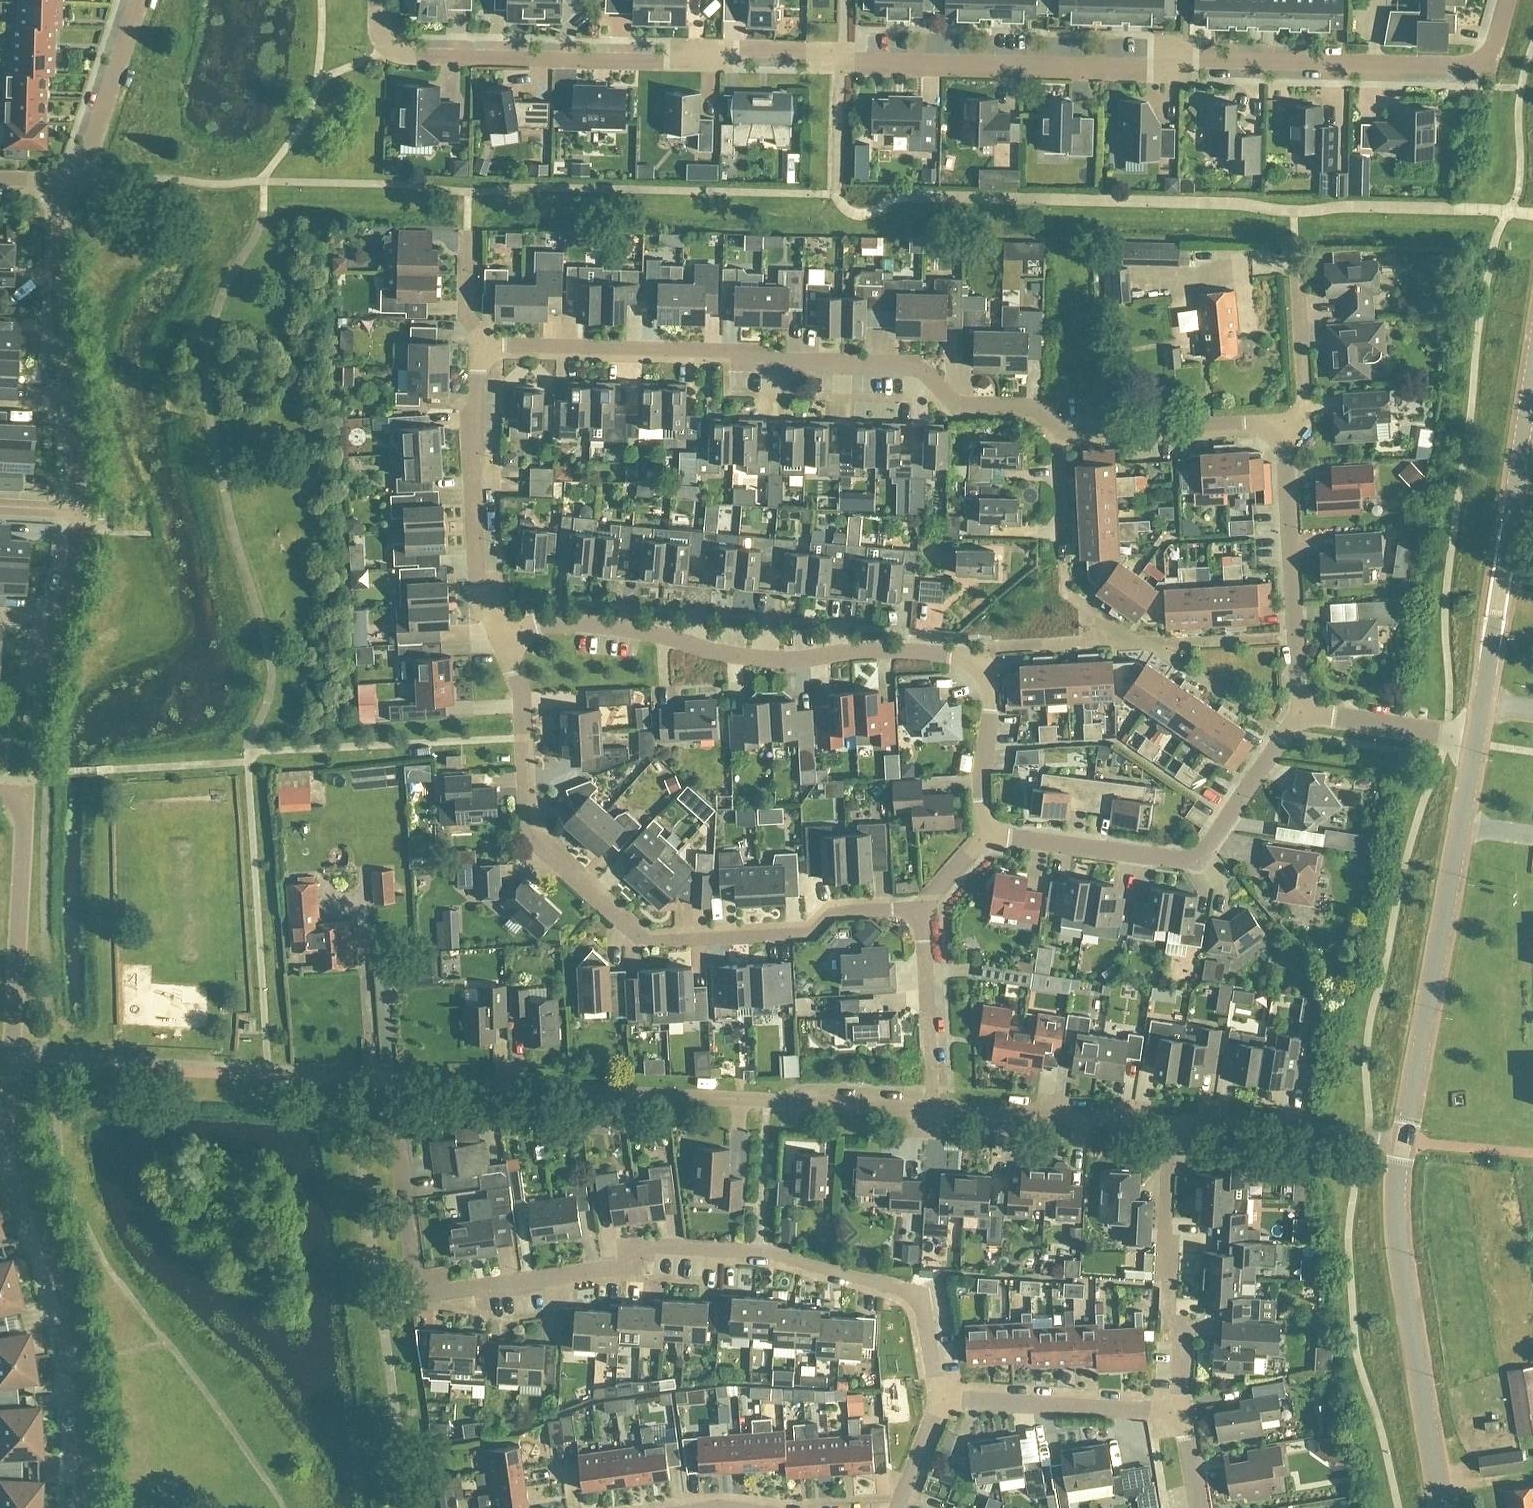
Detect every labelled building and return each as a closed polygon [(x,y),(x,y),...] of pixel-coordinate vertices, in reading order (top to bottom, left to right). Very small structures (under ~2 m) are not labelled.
[(419,10),(419,17),(448,17),(448,0),(419,0),(419,1),(416,1),(416,10),(419,10)] [(535,19),(535,0),(509,0),(509,19),(535,19)] [(535,19),(561,20),(561,11),(561,0),(535,0),(535,19)] [(661,22),(661,0),(635,0),(635,21),(661,22)] [(661,22),(687,23),(687,0),(661,0),(661,22)] [(748,24),(777,25),(777,19),(780,19),(780,9),(777,9),(777,5),(778,5),(778,2),(777,2),(777,0),(748,0),(748,24)] [(899,15),(899,0),(863,0),(863,9),(876,9),(876,15),(887,15),(887,18),(899,18),(899,15)] [(899,15),(899,18),(910,18),(910,15),(921,16),(921,10),(933,10),(933,12),(934,12),(934,0),(899,0),(899,15)] [(969,17),(970,0),(934,0),(934,12),(935,12),(935,10),(947,10),(947,16),(957,17),(957,20),(969,20),(969,17)] [(969,17),(969,20),(981,20),(981,17),(991,17),(991,0),(970,0),(969,17)] [(1012,21),(1013,0),(991,0),(991,17),(1001,18),(1001,21),(1012,21)] [(1048,15),(1048,0),(1013,0),(1012,21),(1024,21),(1024,18),(1035,18),(1035,13),(1047,13),(1047,15),(1048,15)] [(1082,23),(1082,20),(1083,0),(1048,0),(1048,15),(1048,13),(1060,13),(1060,19),(1071,19),(1071,23),(1082,23)] [(1112,0),(1083,0),(1082,20),(1082,23),(1094,23),(1094,20),(1101,20),(1100,23),(1112,24),(1112,0)] [(1142,0),(1112,0),(1112,24),(1122,24),(1123,21),(1129,21),(1129,24),(1141,24),(1141,21),(1142,0)] [(1141,21),(1141,24),(1152,24),(1152,21),(1163,21),(1163,16),(1175,16),(1175,18),(1176,18),(1177,0),(1142,0),(1141,21)] [(1218,24),(1218,0),(1197,0),(1196,24),(1208,24),(1207,27),(1218,28),(1218,24)] [(1218,24),(1218,28),(1230,28),(1230,25),(1236,25),(1236,28),(1248,28),(1248,25),(1248,0),(1218,0),(1218,24)] [(1248,25),(1257,25),(1257,29),(1269,29),(1269,26),(1269,0),(1248,0),(1248,25)] [(1269,26),(1269,29),(1280,29),(1280,26),(1290,26),(1291,0),(1269,0),(1269,26)] [(1290,26),(1290,29),(1302,30),(1302,26),(1308,27),(1308,30),(1320,30),(1320,27),(1320,0),(1291,0),(1290,26)] [(1320,27),(1320,30),(1330,30),(1330,27),(1342,27),(1342,0),(1320,0),(1320,27)] [(1416,1),(1420,2),(1420,11),(1392,11),(1390,10),(1384,45),(1447,46),(1447,40),(1444,40),(1444,32),(1455,32),(1456,12),(1455,12),(1455,4),(1466,4),(1466,0),(1416,0),(1416,1)] [(55,26),(55,27),(61,27),(62,2),(19,1),(18,25),(55,26)] [(55,26),(18,25),(12,24),(11,49),(54,50),(55,27),(55,26)] [(11,49),(10,72),(10,73),(47,74),(47,75),(53,75),(54,50),(11,49)] [(10,73),(10,72),(4,72),(4,97),(47,98),(47,75),(47,74),(10,73)] [(459,104),(441,104),(441,87),(422,86),(422,85),(420,85),(420,86),(399,86),(397,141),(437,142),(437,139),(458,140),(459,104)] [(514,101),(513,88),(484,92),(490,132),(518,127),(518,126),(549,127),(550,102),(514,101)] [(617,91),(576,90),(576,110),(566,110),(565,128),(590,129),(591,121),(624,122),(624,98),(624,91),(617,91)] [(773,94),(773,95),(737,94),(737,95),(739,95),(738,120),(737,120),(737,121),(738,121),(738,124),(734,124),(722,124),(721,154),(733,154),(734,145),(747,145),(749,137),(775,138),(777,146),(791,146),(791,125),(787,125),(787,122),(789,122),(789,121),(787,121),(788,96),(789,96),(789,95),(783,95),(783,94),(783,91),(773,91),(773,94)] [(701,94),(701,93),(666,92),(665,132),(699,133),(698,151),(713,151),(714,119),(700,119),(700,94),(701,94)] [(46,122),(46,121),(47,98),(4,97),(3,122),(4,122),(4,121),(46,122)] [(921,127),(922,98),(891,97),(891,100),(874,100),(873,132),(896,132),(896,135),(909,135),(908,150),(937,151),(937,127),(921,127)] [(1022,124),(1010,124),(1010,115),(1009,115),(1009,118),(1000,118),(997,114),(997,100),(964,99),(963,142),(996,143),(996,141),(1021,142),(1022,124)] [(1142,103),(1142,101),(1121,100),(1120,130),(1126,130),(1125,158),(1159,158),(1159,157),(1175,158),(1175,128),(1160,128),(1160,127),(1159,127),(1159,129),(1153,129),(1154,117),(1155,117),(1147,103),(1146,103),(1142,103)] [(1071,118),(1071,101),(1042,101),(1041,147),(1069,148),(1069,154),(1092,155),(1093,119),(1079,118),(1079,117),(1078,117),(1078,118),(1071,118)] [(1230,171),(1260,172),(1261,136),(1245,135),(1245,132),(1237,122),(1237,103),(1198,102),(1197,125),(1211,125),(1210,154),(1224,155),(1230,160),(1230,171)] [(1337,168),(1337,141),(1338,126),(1322,125),(1322,107),(1291,106),(1290,150),(1308,151),(1307,167),(1337,168)] [(1432,125),(1433,110),(1400,109),(1400,124),(1376,123),(1375,149),(1399,150),(1399,156),(1432,157),(1432,142),(1435,142),(1436,125),(1432,125)] [(46,147),(47,122),(47,121),(46,121),(46,122),(4,121),(4,122),(3,146),(46,147)] [(870,145),(856,144),(855,178),(869,178),(870,145)] [(1321,195),(1331,195),(1347,195),(1346,173),(1321,173),(1321,195)] [(399,273),(438,274),(438,249),(432,249),(432,246),(429,243),(429,232),(400,231),(400,240),(399,273)] [(0,242),(0,284),(14,284),(15,268),(11,268),(12,243),(0,242)] [(1109,264),(1121,264),(1121,266),(1179,267),(1180,244),(1121,242),(1121,245),(1110,245),(1109,264)] [(1376,261),(1361,262),(1360,249),(1332,251),(1333,264),(1326,264),(1328,296),(1344,295),(1345,320),(1373,318),(1372,293),(1378,293),(1376,261)] [(523,284),(522,318),(548,319),(548,312),(562,313),(562,295),(563,271),(563,254),(536,253),(536,272),(538,272),(538,285),(523,284)] [(682,322),(683,283),(683,266),(648,265),(648,293),(660,293),(659,321),(682,322)] [(602,320),(603,284),(590,284),(591,267),(568,266),(567,293),(579,293),(578,319),(602,320)] [(696,284),(683,283),(682,322),(705,322),(705,312),(718,312),(718,267),(696,266),(696,284)] [(762,324),(763,286),(747,286),(748,273),(743,269),(723,268),(723,299),(737,299),(736,323),(762,324)] [(496,317),(522,318),(523,284),(508,284),(509,270),(486,269),(485,293),(497,293),(496,317)] [(1105,270),(1103,272),(1105,303),(1131,302),(1129,269),(1105,270)] [(616,284),(603,284),(602,320),(626,321),(627,301),(638,301),(639,271),(616,270),(616,284)] [(763,286),(762,324),(788,324),(789,300),(803,301),(803,270),(779,270),(779,286),(763,286)] [(399,273),(399,288),(381,288),(381,312),(407,313),(407,299),(437,299),(438,274),(399,273)] [(922,335),(923,294),(923,280),(883,279),(883,285),(882,309),(898,309),(898,335),(922,335)] [(947,309),(963,309),(963,279),(935,279),(935,295),(923,294),(922,335),(946,336),(947,309)] [(842,333),(843,297),(830,297),(830,284),(807,283),(807,307),(819,307),(819,333),(842,333)] [(855,298),(843,297),(842,333),(865,334),(866,308),(882,309),(883,285),(856,284),(855,298)] [(1238,328),(1235,291),(1198,295),(1202,341),(1205,341),(1207,358),(1238,355),(1235,328),(1238,328)] [(987,310),(963,309),(962,341),(968,341),(976,348),(975,369),(1001,369),(1002,331),(990,331),(990,321),(986,321),(987,310)] [(1018,311),(1018,316),(1002,315),(1002,331),(1001,369),(1027,370),(1028,339),(1042,339),(1042,311),(1018,311)] [(17,359),(19,319),(0,318),(0,358),(17,359)] [(1382,324),(1343,327),(1330,327),(1333,377),(1367,375),(1367,361),(1375,360),(1378,359),(1380,356),(1381,352),(1383,352),(1382,324)] [(411,327),(410,368),(449,369),(449,343),(437,343),(438,327),(411,327)] [(1167,369),(1182,368),(1180,348),(1165,349),(1167,369)] [(16,385),(17,359),(0,358),(0,398),(15,399),(16,385)] [(448,394),(449,369),(410,368),(410,392),(397,392),(396,404),(420,405),(421,393),(448,394)] [(577,424),(591,424),(592,387),(587,387),(587,382),(569,381),(568,400),(556,399),(555,436),(577,436),(577,424)] [(597,387),(592,387),(591,424),(591,441),(627,441),(627,437),(627,414),(615,414),(616,382),(597,382),(597,387)] [(640,414),(627,414),(627,437),(662,438),(664,388),(659,388),(659,383),(640,383),(640,414)] [(698,439),(699,416),(686,415),(687,384),(669,384),(668,388),(664,388),(662,438),(698,439)] [(529,438),(529,429),(552,429),(552,405),(544,405),(545,392),(534,391),(534,387),(516,386),(515,408),(520,408),(520,420),(511,420),(510,438),(529,438)] [(1343,393),(1344,413),(1335,414),(1337,442),(1377,439),(1376,422),(1390,421),(1388,390),(1343,393)] [(33,448),(34,425),(6,423),(7,411),(0,411),(0,446),(33,448)] [(403,454),(441,452),(440,426),(424,427),(424,415),(389,417),(390,429),(401,428),(403,454)] [(697,473),(719,473),(720,461),(734,461),(735,424),(730,424),(730,419),(711,419),(710,450),(698,450),(697,473)] [(747,474),(769,474),(770,451),(757,451),(758,420),(740,419),(739,424),(735,424),(734,461),(747,462),(747,474)] [(805,475),(805,463),(806,426),(801,425),(801,421),(782,420),(782,452),(770,451),(769,474),(805,475)] [(811,426),(806,426),(805,463),(819,463),(818,476),(840,476),(841,453),(829,453),(829,421),(811,421),(811,426)] [(872,422),(854,422),(853,453),(841,453),(840,476),(862,477),(862,464),(876,465),(877,427),(872,427),(872,422)] [(890,477),(912,478),(912,455),(900,454),(901,423),(882,423),(882,427),(877,427),(876,465),(890,465),(890,477)] [(944,429),(944,424),(925,424),(925,455),(912,455),(912,478),(933,478),(934,466),(948,466),(949,429),(944,429)] [(1019,452),(1019,441),(982,440),(981,464),(969,464),(969,480),(992,481),(992,465),(1002,465),(1002,470),(1024,470),(1024,452),(1019,452)] [(1181,483),(1190,483),(1190,492),(1227,490),(1224,444),(1214,445),(1215,453),(1202,453),(1202,455),(1190,455),(1190,457),(1188,457),(1189,462),(1180,463),(1181,483)] [(1224,444),(1227,490),(1264,488),(1262,453),(1261,453),(1261,451),(1248,452),(1248,451),(1235,452),(1235,444),(1224,444)] [(33,448),(0,446),(0,484),(3,484),(23,485),(24,471),(32,471),(33,448)] [(1070,479),(1070,489),(1136,486),(1135,476),(1116,477),(1114,450),(1084,451),(1085,465),(1077,465),(1078,478),(1070,479)] [(398,492),(428,490),(427,477),(442,476),(441,452),(403,454),(404,478),(397,478),(398,492)] [(1172,484),(1171,461),(1157,462),(1158,485),(1172,484)] [(555,480),(573,480),(573,467),(568,467),(568,464),(555,464),(555,480)] [(1372,465),(1344,467),(1331,468),(1332,482),(1317,482),(1319,513),(1360,511),(1360,494),(1374,494),(1372,465)] [(555,480),(555,468),(531,468),(530,480),(555,480)] [(554,498),(555,480),(530,480),(530,497),(554,498)] [(1136,495),(1136,486),(1070,489),(1071,499),(1079,499),(1079,511),(1117,509),(1116,496),(1136,495)] [(1022,527),(1023,509),(1018,508),(1018,498),(999,498),(1000,487),(982,487),(981,497),(980,510),(968,510),(967,533),(991,534),(991,521),(1000,522),(1000,526),(1022,527)] [(407,530),(445,528),(444,505),(416,506),(415,494),(391,495),(392,518),(406,517),(407,530)] [(1118,522),(1117,509),(1079,511),(1080,523),(1072,524),(1073,534),(1138,531),(1138,521),(1118,522)] [(569,575),(588,577),(588,572),(593,572),(597,531),(596,530),(598,519),(563,516),(560,543),(572,544),(569,575)] [(557,532),(549,532),(549,531),(534,529),(534,522),(531,519),(521,518),(519,532),(525,533),(524,549),(519,548),(517,570),(535,572),(536,567),(546,568),(547,553),(555,554),(557,532)] [(931,539),(952,539),(952,519),(931,519),(931,539)] [(611,532),(597,531),(593,572),(598,573),(598,577),(616,579),(619,548),(631,549),(633,526),(611,524),(611,532)] [(26,566),(28,540),(9,539),(10,526),(0,525),(0,565),(26,566)] [(660,578),(664,579),(668,541),(654,540),(655,528),(633,526),(631,549),(643,550),(641,581),(659,583),(660,578)] [(445,528),(407,530),(407,542),(394,543),(395,566),(419,564),(418,552),(446,551),(445,528)] [(687,585),(690,554),(702,555),(704,532),(682,530),(681,542),(668,541),(664,579),(669,579),(669,584),(687,585)] [(1082,557),(1087,556),(1119,554),(1119,541),(1139,540),(1138,531),(1073,534),(1073,544),(1081,544),(1082,557)] [(704,532),(702,555),(714,556),(712,587),(730,589),(731,584),(735,585),(739,548),(738,547),(725,546),(726,534),(704,532)] [(758,592),(761,560),(773,561),(775,538),(754,536),(740,535),(738,547),(739,548),(735,585),(740,585),(740,590),(758,592)] [(1336,554),(1321,554),(1323,585),(1370,582),(1369,566),(1382,565),(1380,537),(1335,540),(1336,554)] [(801,595),(802,591),(807,591),(810,554),(796,553),(797,540),(775,538),(773,561),(785,562),(783,594),(801,595)] [(811,542),(810,554),(807,591),(811,591),(811,596),(829,598),(832,567),(844,568),(846,545),(825,543),(811,542)] [(844,568),(857,569),(854,600),(872,602),(873,597),(878,597),(882,548),(846,545),(844,568)] [(882,548),(878,597),(882,598),(882,602),(901,604),(903,573),(915,574),(917,551),(882,548)] [(977,579),(999,580),(999,561),(995,561),(995,551),(957,550),(957,574),(977,574),(977,579)] [(1128,558),(1127,554),(1119,554),(1087,556),(1088,579),(1101,588),(1098,592),(1106,598),(1102,605),(1122,620),(1127,613),(1136,620),(1139,615),(1148,622),(1167,621),(1166,588),(1166,581),(1158,581),(1154,587),(1123,564),(1128,558)] [(1272,613),(1270,583),(1243,584),(1242,564),(1232,565),(1236,630),(1247,630),(1246,622),(1259,621),(1258,613),(1272,613)] [(26,566),(0,565),(0,591),(25,592),(26,566)] [(1225,623),(1226,631),(1236,630),(1232,565),(1223,565),(1224,585),(1211,586),(1213,624),(1225,623)] [(433,579),(433,567),(400,568),(402,605),(397,606),(449,604),(448,581),(436,581),(433,579)] [(1166,588),(1167,621),(1168,626),(1181,626),(1181,634),(1191,633),(1188,567),(1178,568),(1179,588),(1166,588)] [(1188,567),(1191,633),(1202,632),(1201,625),(1213,624),(1211,586),(1198,587),(1197,567),(1188,567)] [(944,603),(946,582),(921,580),(919,601),(944,603)] [(1331,654),(1334,653),(1334,657),(1337,660),(1348,659),(1350,657),(1350,653),(1377,651),(1376,625),(1399,624),(1397,600),(1357,602),(1358,622),(1329,623),(1331,654)] [(450,627),(449,604),(397,606),(398,619),(399,644),(423,643),(441,642),(440,627),(450,627)] [(357,610),(358,642),(373,642),(371,610),(357,610)] [(418,681),(453,679),(452,657),(424,658),(423,643),(399,644),(400,660),(406,659),(407,682),(418,681)] [(1100,706),(1099,699),(1114,698),(1112,662),(1112,660),(1099,661),(1099,653),(1089,654),(1092,709),(1097,709),(1100,706)] [(1086,710),(1092,709),(1089,654),(1078,654),(1079,662),(1067,663),(1069,700),(1083,700),(1083,707),(1086,710)] [(1044,656),(1046,702),(1069,700),(1067,663),(1055,663),(1054,655),(1044,656)] [(1010,704),(1046,702),(1044,656),(1033,657),(1034,665),(1021,665),(1022,673),(1008,674),(1010,704)] [(1127,695),(1149,710),(1170,679),(1147,663),(1145,666),(1137,661),(1112,662),(1114,698),(1114,704),(1120,704),(1127,695)] [(390,705),(391,721),(427,719),(426,704),(454,702),(453,679),(418,681),(419,704),(390,705)] [(1170,679),(1149,710),(1161,718),(1157,724),(1157,728),(1162,731),(1168,723),(1193,685),(1185,679),(1180,686),(1170,679)] [(1202,691),(1193,685),(1168,723),(1162,731),(1166,734),(1170,733),(1174,727),(1186,735),(1207,704),(1197,697),(1202,691)] [(632,704),(631,688),(599,690),(600,706),(632,704)] [(908,690),(910,726),(924,725),(925,739),(940,738),(940,741),(942,743),(945,744),(953,743),(956,742),(958,740),(958,737),(960,737),(959,706),(947,707),(939,700),(939,688),(908,690)] [(760,738),(772,737),(770,691),(757,692),(749,700),(749,702),(745,703),(746,722),(730,723),(731,747),(759,746),(758,740),(760,738)] [(814,743),(813,719),(797,720),(795,700),(792,700),(792,697),(783,691),(770,691),(772,737),(785,737),(787,738),(787,744),(814,743)] [(895,742),(894,717),(893,701),(880,702),(879,691),(854,693),(856,731),(857,742),(858,744),(872,744),(895,742)] [(856,731),(854,693),(829,694),(830,704),(817,705),(819,746),(842,745),(842,732),(856,731)] [(661,710),(662,741),(679,741),(679,738),(717,736),(715,700),(687,701),(687,708),(661,710)] [(1207,704),(1186,735),(1205,748),(1230,710),(1222,705),(1217,711),(1207,704)] [(560,712),(562,734),(602,732),(600,709),(560,712)] [(1239,716),(1230,710),(1205,748),(1235,769),(1252,744),(1241,737),(1245,730),(1235,723),(1239,716)] [(1102,722),(1093,723),(1094,739),(1103,739),(1102,722)] [(1085,740),(1094,739),(1093,723),(1084,723),(1085,740)] [(1040,742),(1049,742),(1048,725),(1039,726),(1040,742)] [(1049,742),(1058,741),(1057,725),(1048,725),(1049,742)] [(602,749),(602,732),(562,734),(563,756),(597,755),(598,770),(629,758),(629,747),(602,749)] [(1138,751),(1145,756),(1154,742),(1147,737),(1138,751)] [(1162,747),(1154,742),(1145,756),(1152,761),(1162,747)] [(461,755),(447,756),(447,766),(462,765),(461,755)] [(1182,781),(1191,768),(1184,763),(1175,776),(1182,781)] [(1208,780),(1198,773),(1199,773),(1191,768),(1182,781),(1199,793),(1208,780)] [(1283,802),(1291,813),(1289,826),(1316,830),(1318,817),(1335,805),(1323,788),(1325,775),(1298,770),(1296,784),(1285,792),(1283,802)] [(1069,808),(1091,810),(1095,780),(1043,773),(1041,789),(1033,788),(1030,811),(1068,816),(1069,808)] [(471,776),(447,777),(448,802),(457,802),(458,823),(498,821),(496,789),(472,790),(471,776)] [(565,823),(583,838),(607,812),(590,796),(599,787),(591,780),(567,789),(575,812),(565,823)] [(1091,810),(1113,813),(1112,821),(1149,826),(1152,803),(1144,802),(1146,786),(1095,780),(1091,810)] [(894,783),(896,812),(914,811),(915,829),(955,827),(953,795),(922,796),(922,781),(894,783)] [(279,788),(280,812),(312,810),(310,786),(279,788)] [(615,819),(607,812),(583,838),(600,854),(617,835),(626,843),(642,825),(626,811),(618,815),(615,819)] [(668,862),(659,853),(667,845),(657,836),(664,828),(654,819),(624,852),(637,864),(625,877),(641,892),(677,853),(677,852),(668,862)] [(846,835),(849,879),(873,878),(872,856),(888,855),(886,823),(858,824),(858,834),(846,835)] [(849,879),(846,835),(835,835),(834,825),(806,827),(808,859),(824,859),(825,880),(849,879)] [(1265,845),(1262,867),(1277,869),(1278,880),(1275,899),(1312,905),(1317,875),(1319,876),(1322,854),(1265,845)] [(722,898),(737,898),(738,905),(762,904),(760,866),(745,867),(740,852),(719,853),(722,898)] [(694,868),(677,853),(641,892),(660,908),(687,879),(685,878),(694,868)] [(773,865),(760,866),(762,904),(786,902),(785,885),(799,884),(797,853),(775,854),(773,865)] [(501,889),(500,865),(476,866),(476,867),(459,868),(460,887),(477,887),(478,898),(502,897),(506,901),(503,904),(538,937),(560,913),(524,881),(512,894),(501,889)] [(396,903),(393,870),(373,871),(375,904),(396,903)] [(997,876),(989,886),(995,891),(991,913),(1020,917),(1020,919),(1037,922),(1041,893),(1025,891),(1027,878),(1008,875),(1003,870),(1000,873),(998,873),(997,876)] [(695,874),(693,906),(711,907),(713,874),(695,874)] [(293,952),(313,950),(315,970),(353,967),(350,921),(320,924),(317,883),(315,883),(315,876),(298,877),(298,884),(288,885),(293,952)] [(1085,917),(1086,917),(1092,881),(1069,878),(1068,882),(1060,881),(1059,888),(1050,887),(1046,911),(1063,913),(1061,925),(1084,929),(1085,919),(1085,917)] [(1096,934),(1118,938),(1124,898),(1113,896),(1114,885),(1092,881),(1086,917),(1085,917),(1085,919),(1098,921),(1096,934)] [(1169,927),(1175,891),(1152,888),(1150,903),(1138,902),(1132,936),(1154,939),(1157,925),(1169,927)] [(1175,891),(1169,927),(1182,929),(1179,943),(1202,947),(1205,923),(1194,921),(1198,895),(1175,891)] [(1212,919),(1207,951),(1237,956),(1266,936),(1247,909),(1229,922),(1212,919)] [(446,947),(460,946),(459,929),(445,929),(446,947)] [(864,954),(842,955),(844,986),(862,985),(862,991),(896,989),(895,972),(889,972),(888,947),(863,949),(864,954)] [(627,990),(627,977),(626,970),(609,971),(609,963),(593,949),(579,965),(581,1009),(610,1007),(610,1017),(629,1016),(627,990)] [(790,963),(750,965),(752,1003),(753,1015),(776,1014),(775,1002),(791,1001),(790,963)] [(753,1015),(752,1003),(750,965),(713,966),(716,1021),(739,1020),(738,1016),(753,1015)] [(666,969),(669,1022),(709,1020),(707,991),(693,992),(692,968),(666,969)] [(1005,968),(1003,982),(1031,986),(1033,972),(1032,972),(1016,970),(1005,968)] [(629,1016),(629,1024),(669,1022),(666,969),(640,970),(641,976),(627,977),(627,990),(629,1016)] [(1221,984),(1219,997),(1231,999),(1233,986),(1221,984)] [(482,1005),(466,1005),(467,1042),(495,1042),(495,1026),(507,1026),(506,986),(482,987),(482,1005)] [(529,1001),(528,989),(511,990),(512,1014),(524,1014),(526,1045),(559,1043),(556,999),(529,1001)] [(837,1004),(836,1004),(837,1030),(839,1030),(839,1037),(855,1036),(855,1043),(868,1042),(868,1044),(877,1043),(877,1042),(898,1041),(898,1025),(899,1024),(890,1017),(884,1011),(860,1013),(859,999),(837,1000),(837,1004)] [(1017,1070),(1024,1028),(1009,1026),(1012,1009),(985,1005),(980,1036),(989,1037),(988,1041),(991,1045),(995,1045),(992,1062),(1005,1064),(1005,1068),(1017,1070)] [(1062,1046),(1066,1018),(1039,1013),(1037,1030),(1024,1028),(1017,1070),(1028,1072),(1029,1068),(1042,1070),(1046,1043),(1062,1046)] [(1098,1074),(1103,1036),(1089,1034),(1091,1018),(1068,1014),(1064,1041),(1077,1043),(1073,1071),(1098,1074)] [(1155,1075),(1178,1079),(1186,1025),(1151,1020),(1148,1044),(1160,1045),(1155,1075)] [(1199,1027),(1197,1036),(1185,1035),(1187,1025),(1186,1025),(1178,1079),(1201,1082),(1203,1071),(1215,1072),(1221,1030),(1199,1027)] [(1223,1076),(1258,1082),(1264,1045),(1265,1037),(1230,1031),(1223,1076)] [(1128,1040),(1103,1036),(1098,1074),(1123,1078),(1126,1057),(1141,1059),(1144,1036),(1129,1033),(1128,1040)] [(1278,1047),(1264,1045),(1258,1082),(1294,1088),(1302,1038),(1280,1034),(1278,1047)] [(508,1155),(505,1131),(497,1132),(500,1157),(508,1155)] [(507,1165),(490,1167),(486,1141),(458,1145),(457,1138),(431,1141),(436,1172),(441,1172),(444,1191),(481,1185),(481,1189),(510,1185),(508,1170),(507,1165)] [(695,1192),(720,1193),(719,1207),(741,1208),(743,1180),(729,1179),(730,1150),(697,1148),(695,1192)] [(795,1180),(793,1180),(779,1179),(778,1206),(795,1207),(796,1194),(825,1195),(827,1155),(797,1154),(795,1180)] [(859,1157),(857,1193),(892,1195),(891,1210),(920,1211),(922,1182),(902,1181),(903,1159),(859,1157)] [(519,1158),(506,1160),(507,1165),(508,1170),(520,1168),(519,1158)] [(1056,1164),(1056,1168),(1047,1167),(1045,1207),(1057,1208),(1057,1219),(1080,1221),(1082,1195),(1069,1194),(1071,1168),(1068,1168),(1068,1165),(1066,1162),(1059,1162),(1056,1164)] [(1195,1196),(1248,1199),(1248,1198),(1247,1198),(1247,1186),(1249,1186),(1250,1164),(1212,1162),(1212,1174),(1196,1173),(1195,1196)] [(651,1179),(635,1181),(641,1222),(666,1218),(663,1194),(675,1193),(671,1165),(649,1168),(651,1179)] [(1032,1206),(1045,1207),(1047,1167),(1023,1166),(1022,1182),(1010,1182),(1009,1217),(1032,1218),(1032,1206)] [(520,1168),(508,1170),(510,1185),(513,1202),(525,1200),(521,1168),(520,1168)] [(1100,1220),(1125,1221),(1124,1243),(1150,1244),(1152,1201),(1138,1200),(1140,1173),(1103,1171),(1100,1220)] [(615,1225),(641,1222),(635,1181),(619,1184),(618,1172),(596,1175),(600,1203),(611,1201),(615,1225)] [(964,1215),(967,1175),(942,1174),(940,1208),(925,1207),(923,1235),(948,1236),(950,1214),(964,1215)] [(967,1175),(964,1215),(978,1216),(978,1228),(988,1228),(987,1239),(1002,1240),(1003,1239),(1005,1211),(989,1210),(991,1176),(967,1175)] [(567,1198),(553,1200),(558,1239),(582,1236),(579,1211),(590,1209),(586,1184),(566,1186),(567,1198)] [(509,1226),(504,1193),(489,1195),(489,1198),(468,1202),(470,1221),(449,1224),(454,1258),(477,1255),(477,1257),(498,1254),(494,1228),(509,1226)] [(1248,1199),(1195,1196),(1193,1220),(1212,1221),(1211,1237),(1260,1240),(1260,1230),(1246,1230),(1248,1199)] [(558,1239),(553,1200),(529,1203),(534,1243),(558,1239)] [(1082,1227),(1071,1227),(1070,1244),(1081,1245),(1082,1227)] [(1204,1252),(1202,1276),(1256,1279),(1256,1265),(1275,1266),(1277,1244),(1228,1241),(1227,1253),(1204,1252)] [(902,1261),(919,1262),(919,1245),(902,1244),(902,1261)] [(1065,1254),(1066,1262),(1054,1264),(1056,1277),(1083,1273),(1080,1252),(1065,1254)] [(1128,1268),(1128,1260),(1107,1260),(1107,1277),(1146,1277),(1146,1269),(1128,1268)] [(17,1284),(9,1262),(0,1264),(0,1288),(17,1284)] [(1214,1317),(1260,1320),(1261,1298),(1255,1298),(1256,1279),(1202,1276),(1201,1301),(1215,1301),(1214,1317)] [(978,1278),(977,1292),(987,1293),(988,1279),(978,1278)] [(988,1279),(987,1293),(997,1293),(998,1279),(988,1279)] [(1021,1280),(1020,1295),(1030,1295),(1031,1281),(1021,1280)] [(1031,1281),(1030,1295),(1040,1295),(1041,1282),(1031,1281)] [(1064,1283),(1063,1297),(1073,1298),(1074,1284),(1064,1283)] [(3,1325),(0,1313),(21,1307),(17,1284),(0,1288),(0,1326),(3,1325)] [(1074,1284),(1073,1298),(1083,1298),(1084,1284),(1074,1284)] [(753,1335),(756,1298),(739,1297),(739,1295),(721,1294),(721,1301),(719,1332),(719,1339),(731,1339),(731,1334),(753,1335)] [(775,1337),(778,1299),(756,1298),(753,1335),(775,1337)] [(663,1337),(664,1300),(654,1299),(654,1307),(642,1306),(640,1343),(663,1345),(663,1337)] [(796,1345),(799,1308),(787,1307),(788,1300),(778,1299),(775,1337),(774,1344),(796,1345)] [(663,1337),(676,1338),(675,1346),(678,1354),(682,1355),(683,1339),(684,1339),(686,1301),(664,1300),(663,1337)] [(703,1302),(686,1301),(684,1339),(707,1340),(707,1331),(719,1332),(721,1301),(704,1300),(703,1302)] [(619,1342),(621,1305),(610,1304),(610,1311),(599,1311),(596,1348),(608,1349),(607,1363),(618,1364),(619,1342)] [(619,1342),(640,1343),(642,1306),(621,1305),(619,1342)] [(596,1348),(599,1311),(582,1310),(582,1308),(564,1307),(562,1349),(574,1350),(574,1347),(596,1348)] [(818,1347),(821,1309),(799,1308),(796,1345),(817,1346),(818,1347)] [(840,1355),(842,1318),(830,1317),(831,1310),(821,1309),(818,1347),(817,1346),(817,1354),(840,1355)] [(1120,1329),(1122,1369),(1146,1368),(1144,1328),(1143,1311),(1135,1312),(1136,1328),(1120,1329)] [(1032,1322),(1032,1312),(1022,1312),(1022,1323),(1010,1324),(1012,1361),(1033,1360),(1033,1366),(1034,1366),(1032,1322)] [(1122,1369),(1120,1329),(1105,1330),(1104,1313),(1096,1314),(1097,1325),(1099,1370),(1122,1369)] [(842,1318),(840,1355),(862,1357),(862,1348),(874,1348),(876,1318),(859,1317),(859,1319),(842,1318)] [(1032,1322),(1034,1366),(1055,1365),(1053,1327),(1033,1328),(1032,1322)] [(1214,1369),(1254,1371),(1262,1372),(1267,1369),(1268,1355),(1279,1355),(1280,1325),(1224,1322),(1223,1342),(1215,1341),(1214,1369)] [(1012,1361),(1010,1324),(989,1325),(990,1362),(1012,1361)] [(3,1325),(0,1326),(0,1362),(32,1357),(26,1334),(6,1338),(3,1325)] [(990,1362),(989,1325),(966,1326),(968,1363),(990,1362)] [(1099,1370),(1097,1325),(1075,1326),(1077,1363),(1098,1362),(1098,1370),(1099,1370)] [(1053,1327),(1055,1365),(1077,1363),(1075,1326),(1053,1327)] [(452,1383),(455,1333),(438,1332),(438,1330),(416,1329),(423,1376),(430,1377),(430,1379),(451,1380),(451,1383),(452,1383)] [(486,1385),(487,1378),(489,1340),(489,1333),(472,1332),(472,1334),(455,1333),(452,1383),(486,1385)] [(521,1382),(523,1344),(506,1343),(506,1341),(489,1340),(487,1378),(499,1379),(498,1380),(521,1382)] [(540,1345),(523,1344),(521,1382),(543,1383),(543,1382),(555,1382),(557,1344),(540,1343),(540,1345)] [(0,1362),(0,1398),(14,1397),(13,1384),(34,1381),(32,1357),(0,1362)] [(1506,1371),(1516,1437),(1532,1434),(1532,1368),(1506,1371)] [(772,1383),(773,1373),(762,1373),(761,1383),(772,1383)] [(772,1383),(783,1384),(794,1384),(794,1375),(773,1373),(772,1383)] [(800,1385),(816,1385),(816,1376),(801,1375),(800,1385)] [(827,1377),(816,1376),(816,1385),(827,1386),(827,1377)] [(675,1378),(659,1380),(660,1380),(661,1390),(676,1388),(675,1378)] [(659,1380),(648,1381),(650,1391),(661,1390),(660,1380),(659,1380)] [(1216,1412),(1220,1440),(1264,1433),(1262,1421),(1282,1417),(1278,1397),(1286,1396),(1284,1381),(1252,1386),(1254,1398),(1241,1400),(1242,1408),(1216,1412)] [(617,1386),(618,1396),(633,1394),(631,1382),(616,1383),(616,1386),(617,1386)] [(727,1385),(715,1387),(717,1397),(728,1396),(734,1395),(734,1386),(727,1385)] [(616,1386),(605,1388),(606,1397),(618,1396),(617,1386),(616,1386)] [(750,1387),(750,1398),(761,1398),(760,1387),(750,1387)] [(771,1399),(771,1388),(760,1387),(761,1398),(771,1399)] [(804,1401),(803,1390),(781,1388),(782,1400),(804,1401)] [(827,1391),(815,1390),(803,1390),(804,1401),(817,1402),(828,1402),(827,1391)] [(676,1392),(677,1403),(688,1402),(687,1391),(676,1392)] [(662,1405),(672,1404),(671,1393),(661,1394),(662,1405)] [(0,1398),(0,1434),(40,1432),(37,1408),(15,1409),(14,1397),(0,1398)] [(627,1410),(626,1399),(615,1401),(617,1412),(627,1410)] [(615,1401),(604,1402),(606,1413),(617,1412),(615,1401)] [(560,1417),(560,1420),(564,1442),(576,1440),(572,1415),(560,1417)] [(744,1469),(766,1467),(762,1418),(752,1419),(753,1433),(742,1434),(744,1469)] [(766,1467),(774,1467),(774,1473),(787,1472),(787,1476),(788,1476),(785,1431),(773,1432),(772,1418),(762,1418),(766,1467)] [(850,1436),(853,1471),(875,1469),(874,1453),(886,1453),(884,1427),(871,1428),(872,1435),(860,1435),(859,1419),(848,1419),(849,1436),(850,1436)] [(564,1445),(564,1442),(560,1420),(548,1421),(552,1447),(564,1445)] [(1485,1422),(1486,1432),(1501,1430),(1499,1420),(1485,1422)] [(719,1423),(723,1471),(744,1469),(742,1434),(729,1435),(728,1422),(719,1423)] [(710,1436),(683,1438),(688,1473),(723,1471),(719,1423),(709,1424),(710,1436)] [(806,1424),(810,1474),(831,1473),(829,1438),(818,1438),(817,1423),(806,1424)] [(788,1476),(810,1474),(806,1424),(793,1425),(794,1440),(786,1441),(785,1431),(788,1476)] [(643,1446),(648,1481),(670,1478),(665,1443),(655,1444),(652,1426),(640,1428),(643,1446)] [(0,1434),(0,1469),(18,1469),(18,1456),(39,1455),(40,1432),(0,1434)] [(1025,1474),(1027,1486),(1028,1493),(1034,1498),(1047,1496),(1044,1483),(1045,1483),(1040,1455),(1027,1458),(1026,1449),(1022,1450),(1019,1434),(993,1438),(1000,1478),(1025,1474)] [(831,1473),(853,1471),(850,1436),(849,1436),(829,1438),(831,1473)] [(976,1482),(1000,1478),(993,1438),(969,1442),(971,1457),(964,1458),(951,1453),(941,1480),(954,1485),(958,1475),(965,1477),(975,1476),(976,1482)] [(1122,1477),(1114,1478),(1108,1443),(1084,1447),(1090,1487),(1113,1483),(1115,1493),(1124,1492),(1125,1497),(1157,1492),(1156,1484),(1152,1484),(1152,1486),(1139,1488),(1136,1467),(1121,1470),(1122,1477)] [(486,1450),(489,1472),(524,1467),(521,1445),(486,1450)] [(622,1449),(627,1484),(648,1481),(643,1446),(622,1449)] [(1227,1468),(1232,1497),(1247,1495),(1248,1500),(1271,1497),(1268,1481),(1275,1480),(1274,1475),(1285,1474),(1280,1446),(1248,1452),(1250,1464),(1227,1468)] [(1068,1490),(1090,1487),(1084,1447),(1061,1451),(1067,1486),(1055,1488),(1058,1507),(1071,1507),(1068,1490)] [(601,1452),(606,1487),(627,1484),(622,1449),(601,1452)] [(1478,1456),(1481,1474),(1524,1469),(1522,1450),(1478,1456)] [(601,1452),(579,1455),(584,1490),(606,1487),(601,1452)] [(527,1488),(524,1467),(489,1472),(492,1493),(527,1488)] [(40,1506),(39,1483),(18,1482),(18,1469),(0,1469),(0,1504),(40,1506)] [(1507,1507),(1532,1507),(1532,1486),(1505,1491),(1507,1507)] [(446,1500),(456,1499),(455,1488),(444,1489),(446,1500)] [(527,1488),(492,1493),(479,1495),(481,1507),(530,1507),(527,1488)] [(446,1500),(447,1507),(458,1507),(456,1499),(446,1500)]
